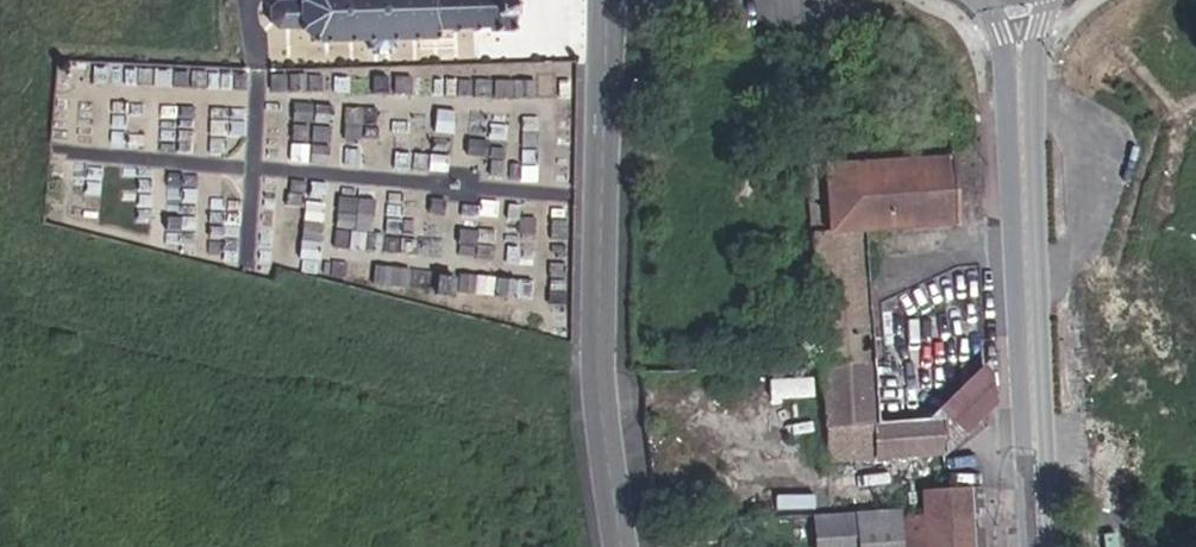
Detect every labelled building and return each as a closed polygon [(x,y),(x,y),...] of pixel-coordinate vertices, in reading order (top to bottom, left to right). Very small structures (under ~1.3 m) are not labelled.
[(261,34),(286,34),(313,46),(364,44),(365,60),(391,58),(390,43),(432,41),(432,33),(511,29),(510,0),(259,0),(261,34)] [(948,124),(952,218),(975,216),(970,123),(948,124)] [(812,153),(826,354),(873,352),(869,222),(952,218),(948,124),(774,133),(775,155),(812,153)] [(873,352),(826,354),(832,463),(859,461),(858,443),(882,442),(883,450),(951,447),(951,442),(950,410),(880,414),(873,352)] [(949,396),(950,410),(951,442),(999,403),(996,357),(949,396)] [(1185,437),(1192,466),(1195,465),(1195,435),(1185,437)] [(815,506),(817,546),(878,546),(902,546),(979,546),(976,497),(975,480),(922,485),(924,512),(901,514),(900,501),(815,506)]
